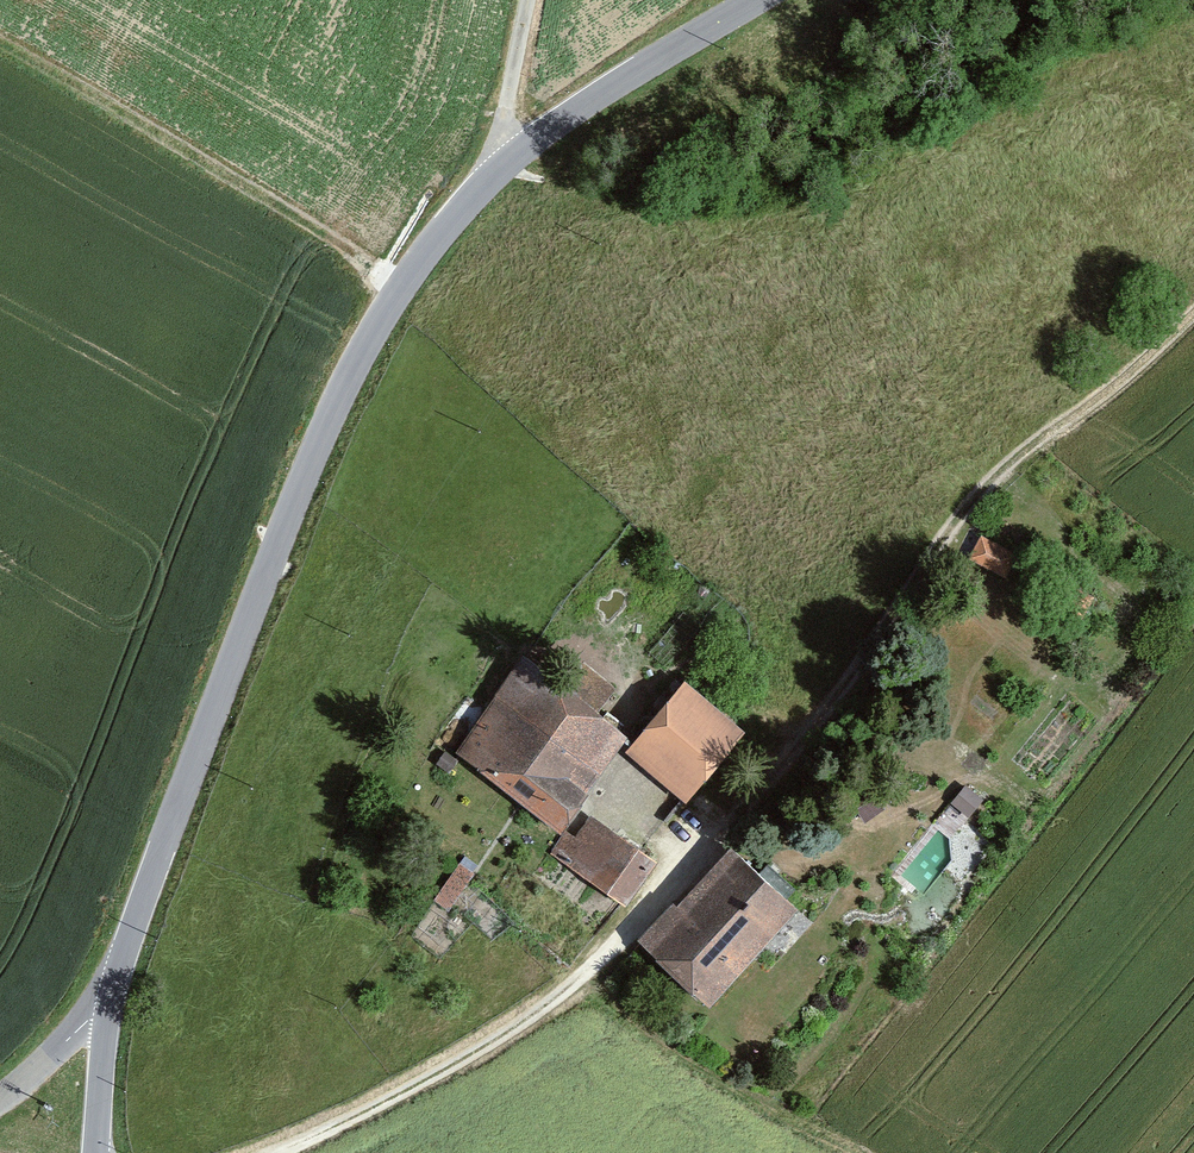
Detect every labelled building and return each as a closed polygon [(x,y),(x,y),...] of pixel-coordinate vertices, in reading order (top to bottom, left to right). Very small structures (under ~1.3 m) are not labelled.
[(1008,574),(1019,550),(987,534),(976,558),(1008,574)] [(560,827),(628,737),(526,660),(458,751),(560,827)] [(711,665),(652,736),(711,787),(774,716),(711,665)] [(955,803),(976,811),(983,792),(962,784),(955,803)] [(576,838),(568,832),(555,852),(626,901),(654,861),(590,817),(576,838)] [(460,880),(475,891),(506,849),(491,838),(460,880)] [(691,901),(654,942),(726,1007),(813,911),(747,851),(697,906),(691,901)]
